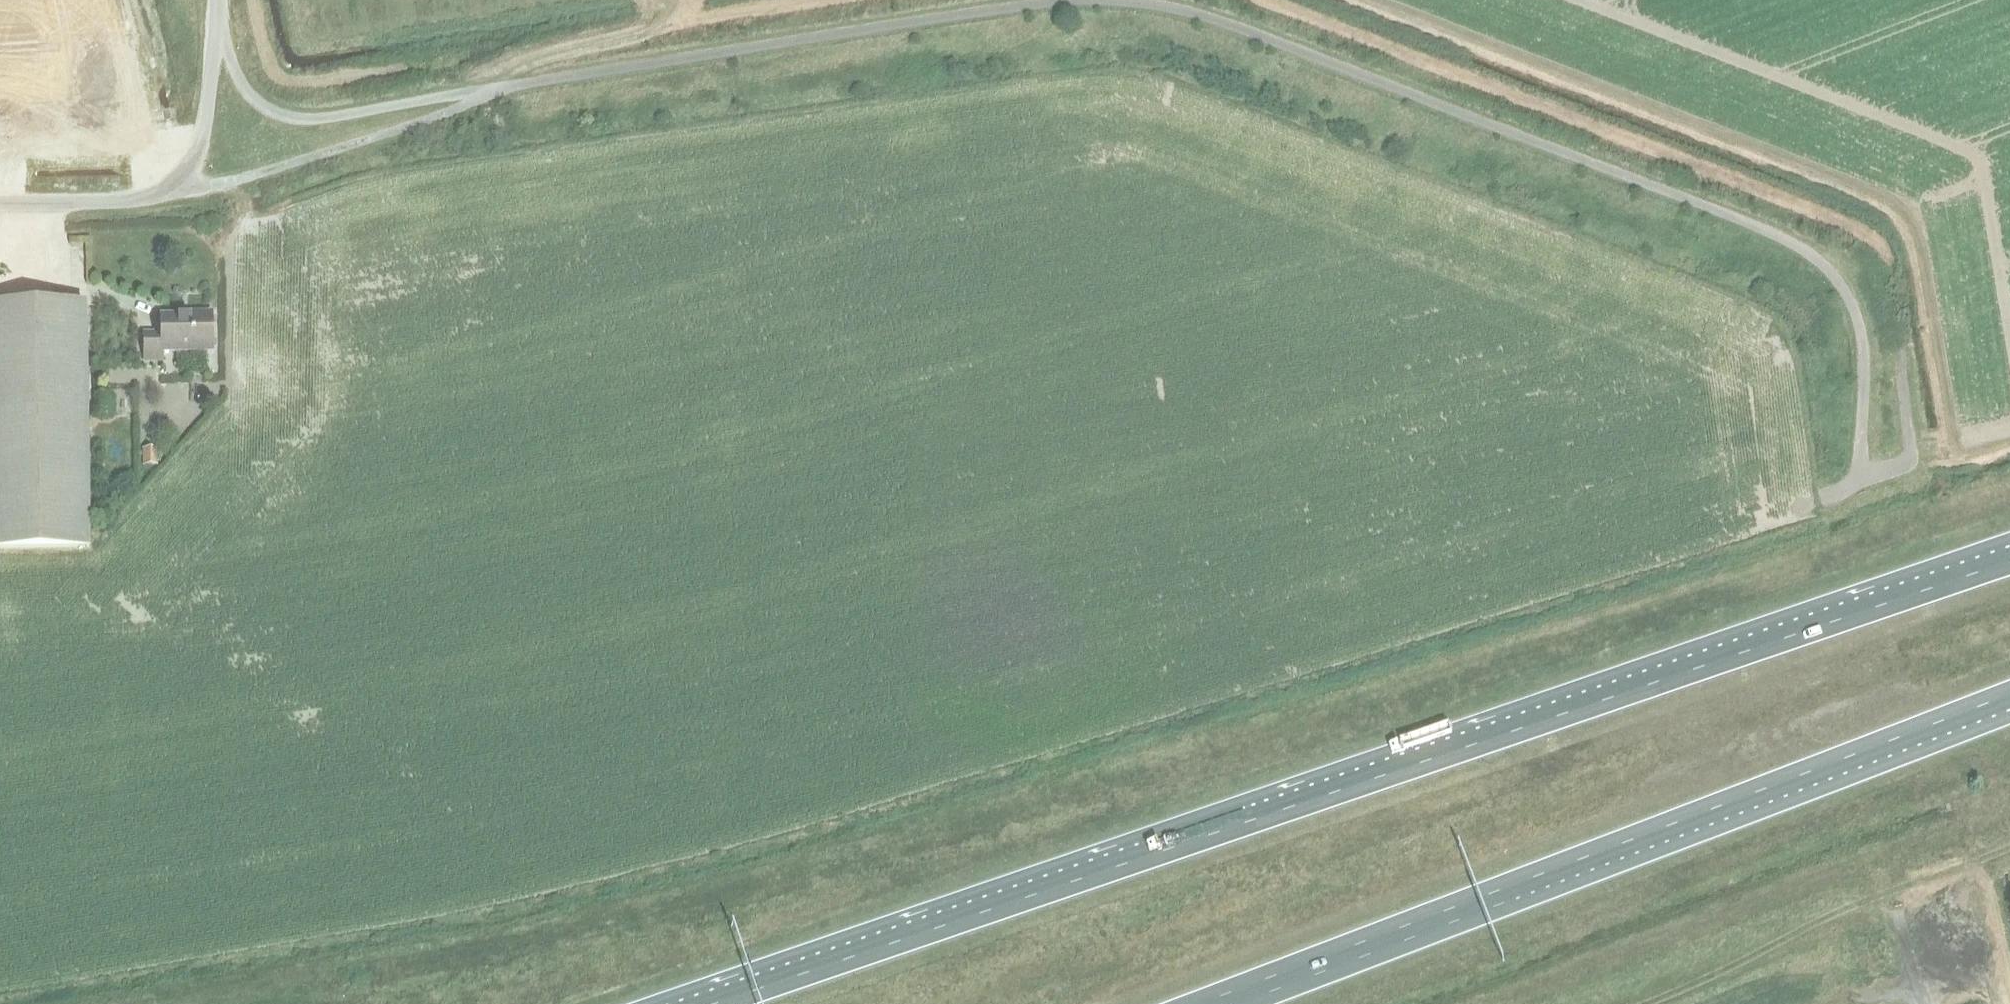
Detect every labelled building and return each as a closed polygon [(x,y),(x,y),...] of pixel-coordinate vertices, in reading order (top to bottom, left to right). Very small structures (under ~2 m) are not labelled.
[(72,256),(81,256),(81,237),(72,237),(72,256)] [(0,307),(0,549),(89,548),(86,306),(0,307)] [(161,334),(144,334),(144,360),(163,360),(163,353),(212,352),(212,313),(190,314),(190,316),(161,316),(161,334)] [(96,418),(112,417),(112,396),(96,396),(96,418)] [(144,465),(157,465),(157,450),(144,450),(144,465)]
